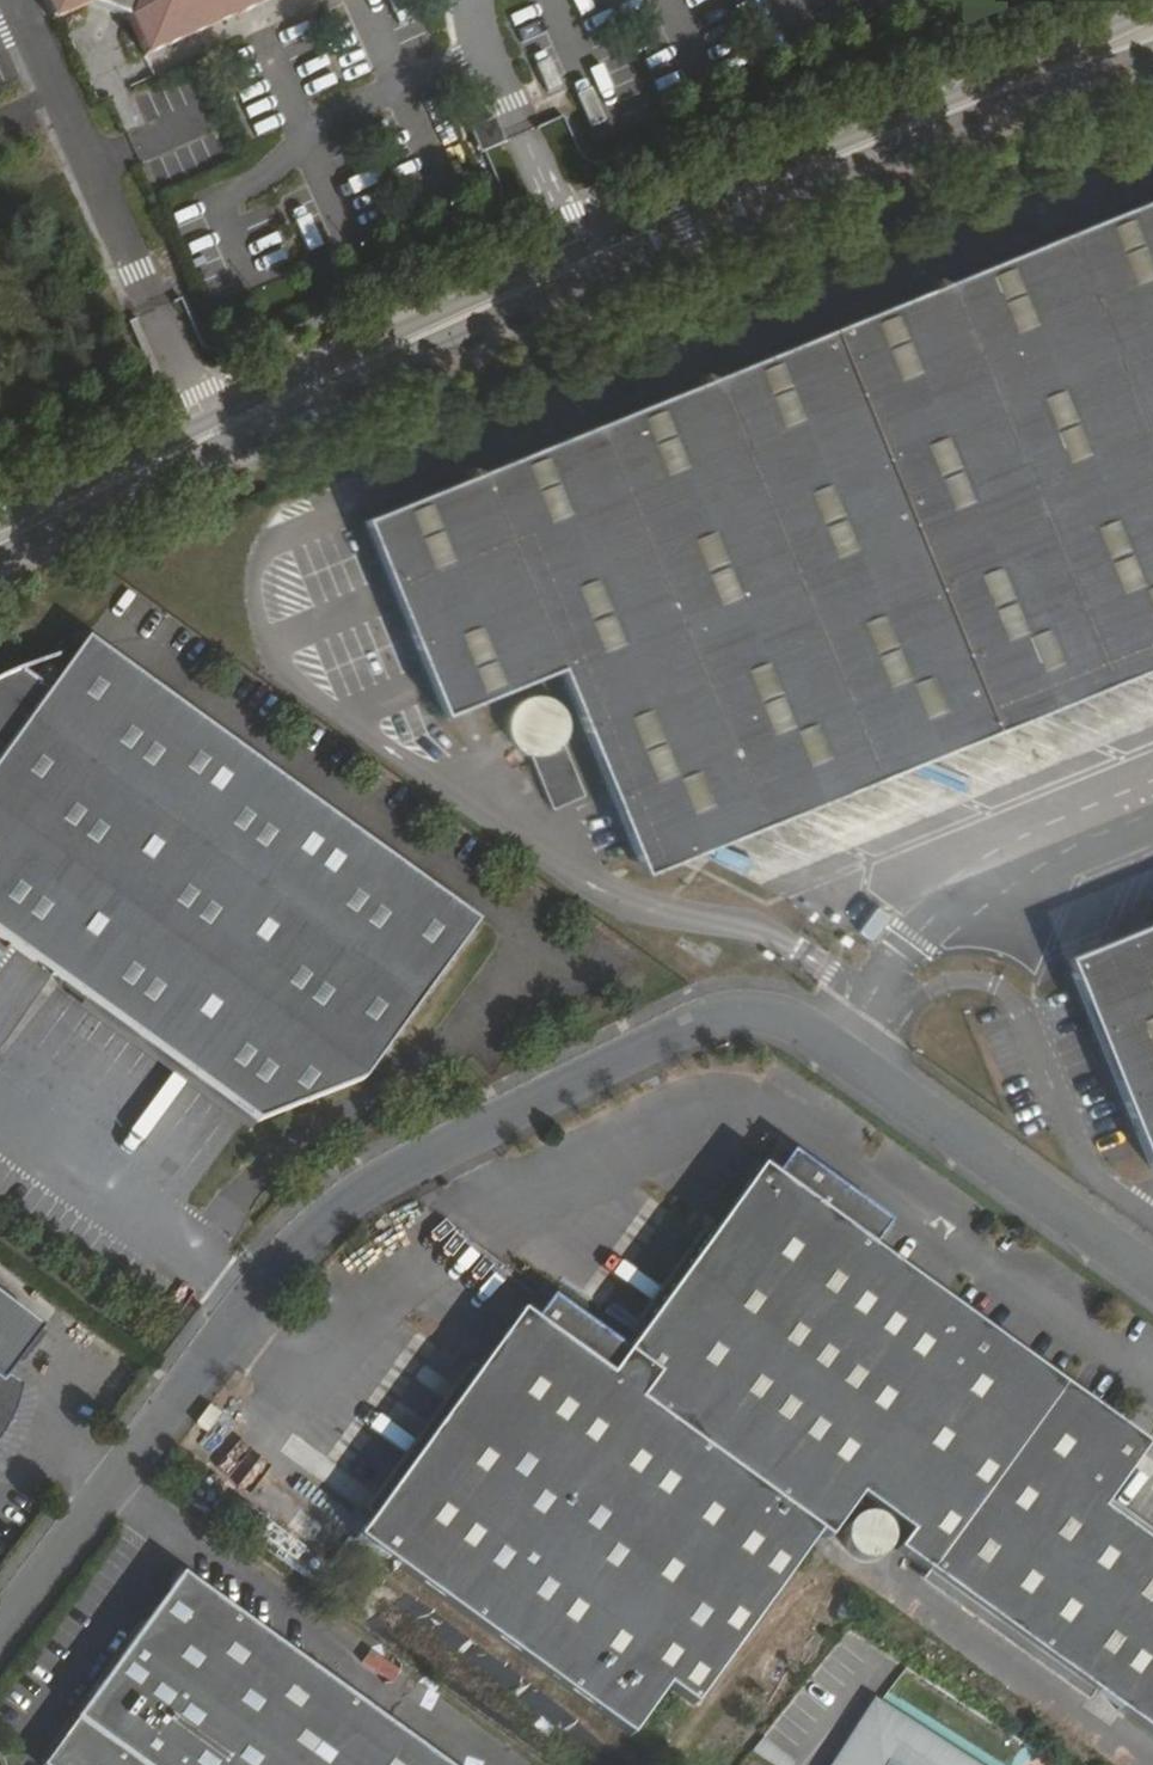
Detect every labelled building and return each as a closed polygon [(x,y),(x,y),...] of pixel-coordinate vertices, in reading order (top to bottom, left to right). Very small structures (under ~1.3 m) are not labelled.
[(142,0),(141,0),(47,0),(61,29),(92,12),(129,23),(149,59),(281,0),(142,0)] [(473,128),(482,151),(506,141),(497,118),(473,128)] [(1152,667),(1152,198),(361,520),(441,713),(556,665),(646,873),(1152,667)] [(89,640),(51,692),(27,674),(25,674),(8,678),(0,681),(0,939),(258,1125),(364,1080),(478,921),(89,640)] [(555,810),(586,797),(565,745),(569,731),(568,721),(565,710),(554,700),(538,697),(524,701),(517,708),(512,718),(511,738),(522,751),(531,756),(555,810)] [(1064,960),(1152,1167),(1152,924),(1064,960)] [(902,1554),(1152,1733),(1152,1546),(1098,1507),(1144,1442),(868,1245),(885,1220),(785,1149),(768,1174),(754,1165),(748,1174),(623,1350),(546,1297),(529,1321),(515,1311),(351,1542),(627,1740),(663,1689),(691,1708),(814,1532),(824,1539),(837,1522),(838,1523),(843,1537),(845,1547),(850,1554),(859,1558),(865,1558),(875,1556),(883,1551),(888,1542),(889,1533),(887,1528),(884,1522),(879,1517),(857,1511),(852,1500),(857,1494),(905,1530),(894,1549),(902,1554)] [(14,1352),(21,1356),(39,1332),(0,1303),(0,1370),(14,1352)] [(8,1409),(12,1394),(0,1386),(0,1426),(8,1409)] [(173,1465),(161,1482),(174,1491),(186,1474),(173,1465)] [(176,1578),(43,1764),(439,1764),(176,1578)] [(870,1700),(828,1764),(971,1764),(870,1700)] [(747,1749),(772,1764),(787,1764),(790,1760),(757,1738),(747,1749)]
